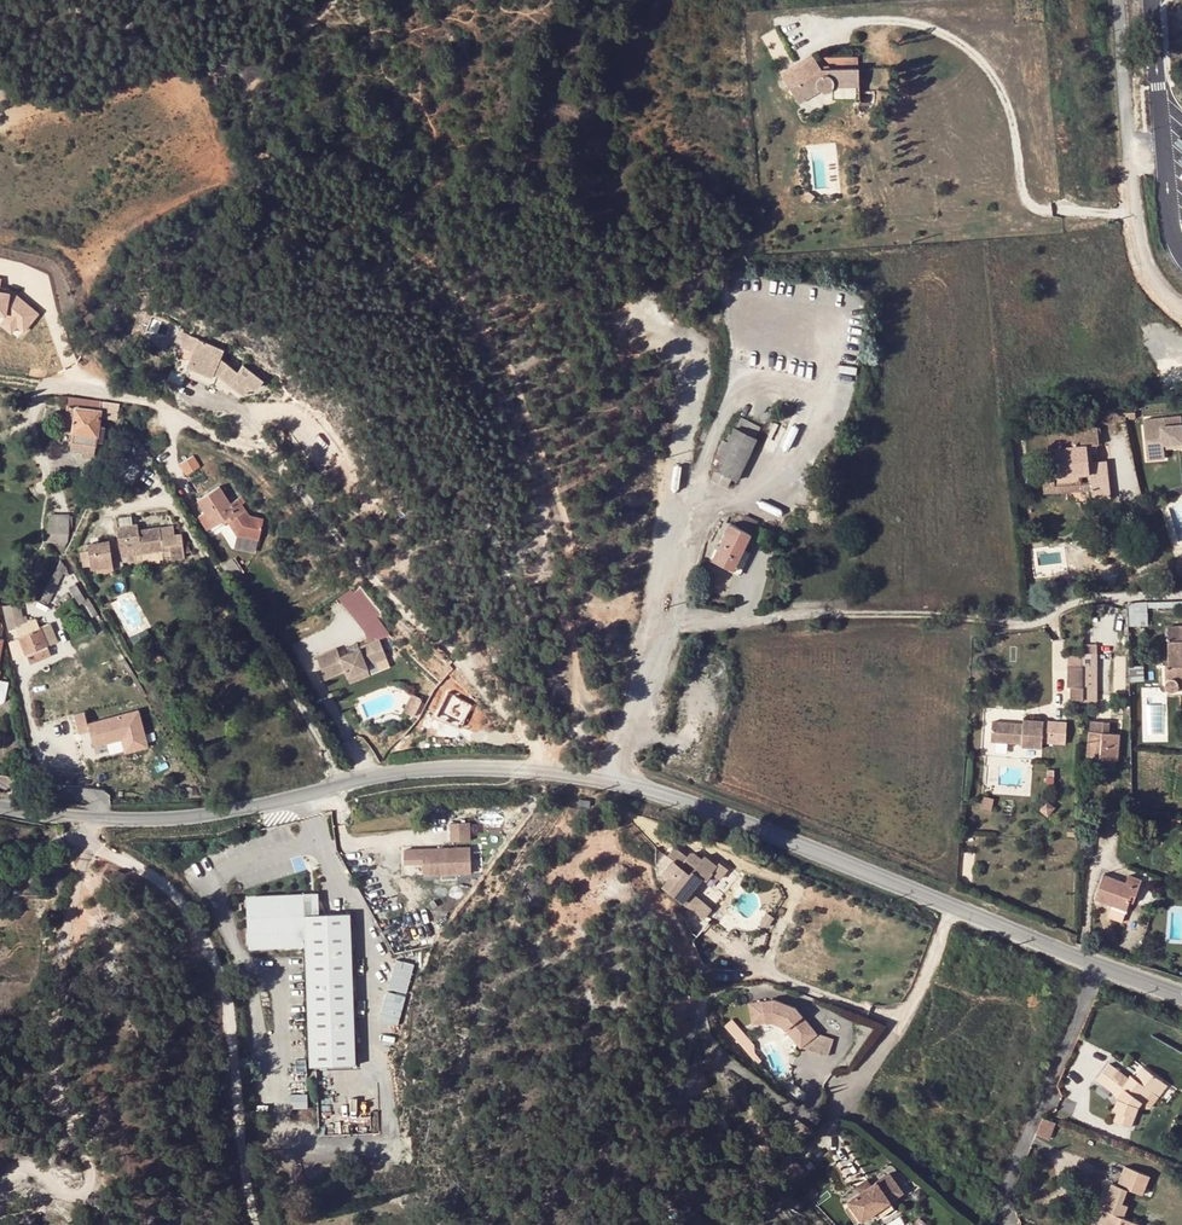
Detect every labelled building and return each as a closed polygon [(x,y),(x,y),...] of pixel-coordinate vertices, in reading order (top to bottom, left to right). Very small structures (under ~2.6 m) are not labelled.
[(839,81),(864,81),(864,63),(827,64),(819,52),(787,72),(803,98),(824,85),(825,86),(827,87),(828,88),(830,88),(832,88),(834,87),(836,86),(837,85),(837,84),(838,83),(839,81)] [(0,277),(0,312),(9,314),(25,327),(26,328),(38,313),(9,289),(0,287),(2,278),(0,277)] [(9,314),(2,322),(19,335),(25,327),(9,314)] [(259,388),(265,380),(244,364),(239,372),(221,358),(225,350),(194,326),(173,353),(204,377),(210,369),(213,372),(212,376),(234,393),(237,388),(246,395),(252,387),(253,388),(259,388)] [(237,388),(234,393),(243,400),(246,395),(237,388)] [(99,421),(100,418),(102,401),(69,397),(67,418),(74,419),(72,443),(84,444),(96,445),(97,436),(99,421)] [(118,421),(120,404),(102,401),(100,418),(118,421)] [(792,416),(783,412),(780,419),(789,422),(792,416)] [(756,437),(760,426),(739,416),(726,442),(722,440),(714,453),(719,456),(709,478),(727,486),(732,478),(738,480),(758,438),(756,437)] [(99,421),(97,436),(104,437),(106,422),(99,421)] [(1141,429),(1145,469),(1162,467),(1160,454),(1181,452),(1181,460),(1181,424),(1141,429)] [(1088,453),(1100,451),(1097,426),(1049,432),(1053,467),(1041,470),(1042,478),(1065,476),(1066,486),(1082,484),(1081,476),(1090,475),(1092,493),(1093,499),(1109,498),(1105,460),(1101,461),(1089,462),(1088,453)] [(142,446),(137,437),(128,443),(133,452),(142,446)] [(96,445),(84,444),(84,450),(84,451),(95,452),(96,445)] [(1101,461),(1100,451),(1088,453),(1089,462),(1101,461)] [(189,475),(203,465),(195,453),(181,463),(189,475)] [(141,468),(127,459),(121,468),(136,476),(141,468)] [(1043,497),(1092,493),(1090,475),(1081,476),(1082,484),(1066,486),(1065,476),(1042,478),(1043,497)] [(658,483),(639,479),(637,487),(639,487),(654,490),(656,491),(658,483)] [(220,487),(198,500),(205,511),(214,525),(222,520),(225,524),(229,521),(232,519),(235,525),(233,527),(238,535),(259,540),(264,520),(250,516),(242,505),(246,502),(242,497),(231,504),(220,487)] [(654,490),(639,487),(634,506),(650,509),(654,490)] [(205,511),(202,514),(211,527),(214,525),(205,511)] [(69,515),(49,515),(48,540),(68,540),(69,515)] [(757,522),(743,515),(736,528),(751,535),(757,522)] [(175,543),(174,535),(173,526),(160,528),(160,527),(139,530),(138,524),(117,527),(118,540),(109,541),(109,540),(87,543),(88,549),(89,556),(91,569),(113,565),(112,557),(120,556),(121,558),(142,555),(142,557),(153,555),(154,557),(164,555),(163,546),(169,545),(170,555),(184,552),(182,541),(175,543)] [(734,570),(751,535),(736,528),(729,524),(712,560),(734,570)] [(89,556),(88,549),(80,550),(81,557),(89,556)] [(171,560),(185,558),(184,552),(170,555),(171,560)] [(143,563),(142,557),(142,555),(121,558),(122,566),(143,563)] [(233,559),(225,565),(233,576),(241,571),(233,559)] [(61,560),(41,600),(47,604),(67,567),(61,560)] [(75,584),(69,587),(80,604),(83,602),(93,617),(97,614),(88,599),(86,600),(75,584)] [(49,645),(41,628),(38,629),(37,627),(32,628),(30,625),(25,626),(19,603),(2,606),(7,631),(15,629),(30,664),(51,655),(47,646),(49,645)] [(50,624),(41,628),(49,645),(57,642),(50,624)] [(1167,626),(1168,664),(1165,664),(1164,677),(1165,686),(1167,690),(1170,691),(1174,690),(1177,688),(1177,685),(1181,685),(1181,626),(1167,626)] [(339,656),(337,648),(317,655),(326,679),(346,673),(348,678),(369,671),(366,665),(387,657),(380,638),(359,646),(361,649),(345,654),(339,656)] [(359,643),(343,649),(345,654),(361,649),(359,646),(359,643)] [(124,658),(121,660),(143,695),(146,693),(124,658)] [(1083,666),(1067,665),(1067,686),(1083,686),(1083,666)] [(1144,667),(1130,666),(1130,679),(1143,679),(1144,667)] [(369,671),(348,678),(349,681),(369,673),(369,671)] [(173,685),(161,691),(165,701),(178,695),(173,685)] [(1083,700),(1083,686),(1069,687),(1069,700),(1083,700)] [(423,699),(412,693),(407,702),(418,707),(423,699)] [(418,707),(407,702),(403,711),(414,716),(418,707)] [(143,709),(89,719),(87,710),(75,712),(78,732),(91,729),(94,745),(110,742),(112,753),(150,746),(143,709)] [(1022,723),(991,721),(989,742),(1021,744),(1020,747),(1041,749),(1042,743),(1065,744),(1066,722),(1022,719),(1022,723)] [(1087,758),(1100,759),(1103,731),(1104,722),(1091,720),(1087,758)] [(1111,722),(1104,722),(1103,731),(1110,732),(1111,722)] [(1103,731),(1100,759),(1117,760),(1120,733),(1110,732),(1103,731)] [(452,823),(452,841),(471,841),(470,822),(452,823)] [(1092,829),(1081,828),(1080,856),(1091,855),(1092,829)] [(706,882),(712,874),(718,866),(716,865),(703,855),(701,859),(691,851),(687,856),(674,846),(666,855),(672,859),(664,870),(662,873),(668,878),(660,887),(682,904),(682,903),(690,893),(692,891),(702,878),(706,882)] [(447,848),(405,850),(405,864),(424,864),(425,875),(448,875),(447,848)] [(471,848),(447,848),(448,875),(458,875),(458,869),(471,868),(471,848)] [(666,855),(663,853),(655,864),(664,870),(672,859),(666,855)] [(728,869),(719,862),(716,865),(718,866),(712,874),(720,880),(728,869)] [(1131,895),(1137,897),(1143,879),(1128,874),(1125,883),(1104,876),(1095,898),(1126,910),(1128,902),(1131,895)] [(711,909),(690,893),(682,903),(702,920),(711,909)] [(1134,905),(1137,897),(1131,895),(1128,902),(1134,905)] [(306,933),(353,931),(352,913),(320,914),(306,915),(305,897),(248,899),(250,949),(306,947),(306,933)] [(319,897),(305,897),(306,915),(320,914),(319,897)] [(1126,910),(1111,905),(1106,917),(1121,922),(1126,910)] [(774,918),(765,911),(758,922),(767,928),(774,918)] [(306,947),(309,1038),(356,1036),(353,931),(306,933),(306,947)] [(395,958),(383,1020),(402,1024),(414,962),(395,958)] [(773,999),(748,1003),(752,1026),(771,1021),(781,1025),(799,1048),(827,1056),(833,1039),(817,1034),(795,1007),(773,999)] [(726,1026),(758,1064),(762,1060),(755,1052),(755,1047),(755,1045),(733,1020),(728,1024),(726,1026)] [(356,1036),(309,1038),(311,1070),(357,1068),(356,1036)] [(1141,1091),(1134,1083),(1130,1086),(1114,1070),(1099,1088),(1112,1100),(1119,1094),(1125,1100),(1118,1107),(1114,1117),(1119,1120),(1114,1129),(1130,1135),(1138,1115),(1152,1101),(1162,1091),(1150,1080),(1141,1091)] [(1144,1074),(1134,1083),(1141,1091),(1150,1080),(1144,1074)] [(1168,1097),(1162,1091),(1152,1101),(1159,1107),(1168,1097)] [(1037,1133),(1051,1138),(1057,1121),(1043,1116),(1037,1133)] [(808,1173),(789,1160),(782,1170),(800,1184),(808,1173)] [(1103,1208),(1110,1211),(1104,1224),(1139,1224),(1141,1220),(1127,1214),(1130,1202),(1126,1199),(1131,1185),(1144,1190),(1151,1172),(1127,1162),(1119,1181),(1112,1178),(1101,1207),(1103,1208)] [(852,1197),(847,1201),(861,1222),(873,1213),(903,1192),(889,1171),(852,1197)] [(1103,1208),(1097,1224),(1100,1224),(1104,1224),(1110,1211),(1103,1208)]
